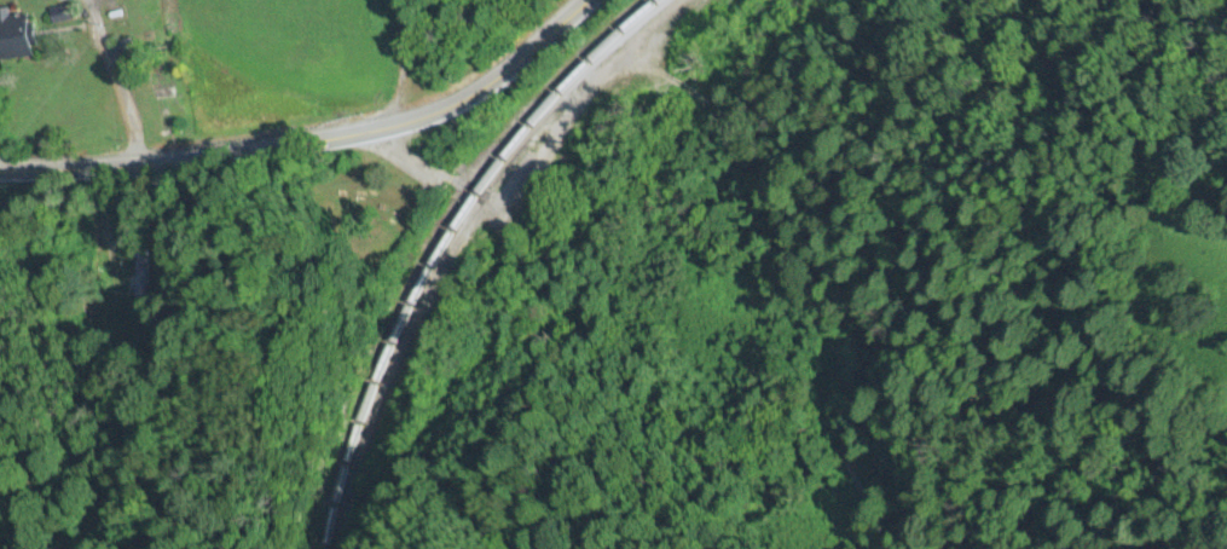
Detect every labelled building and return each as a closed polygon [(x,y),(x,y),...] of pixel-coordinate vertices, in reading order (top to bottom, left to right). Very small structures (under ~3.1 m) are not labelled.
[(9,17),(9,10),(0,11),(0,61),(33,58),(29,15),(9,17)] [(132,298),(145,297),(144,268),(130,269),(132,298)]
